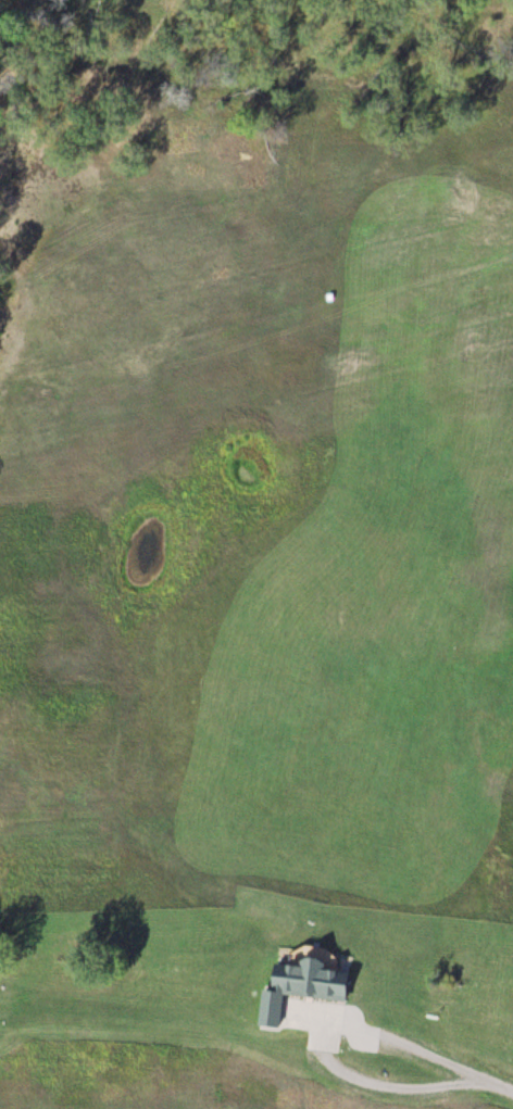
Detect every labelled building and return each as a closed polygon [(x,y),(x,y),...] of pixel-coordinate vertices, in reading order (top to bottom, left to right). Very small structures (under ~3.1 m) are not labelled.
[(284,1027),(287,994),(351,1000),(354,971),(329,968),(330,960),(309,958),(308,964),(280,961),(277,987),(267,985),(263,1025),(284,1027)]
